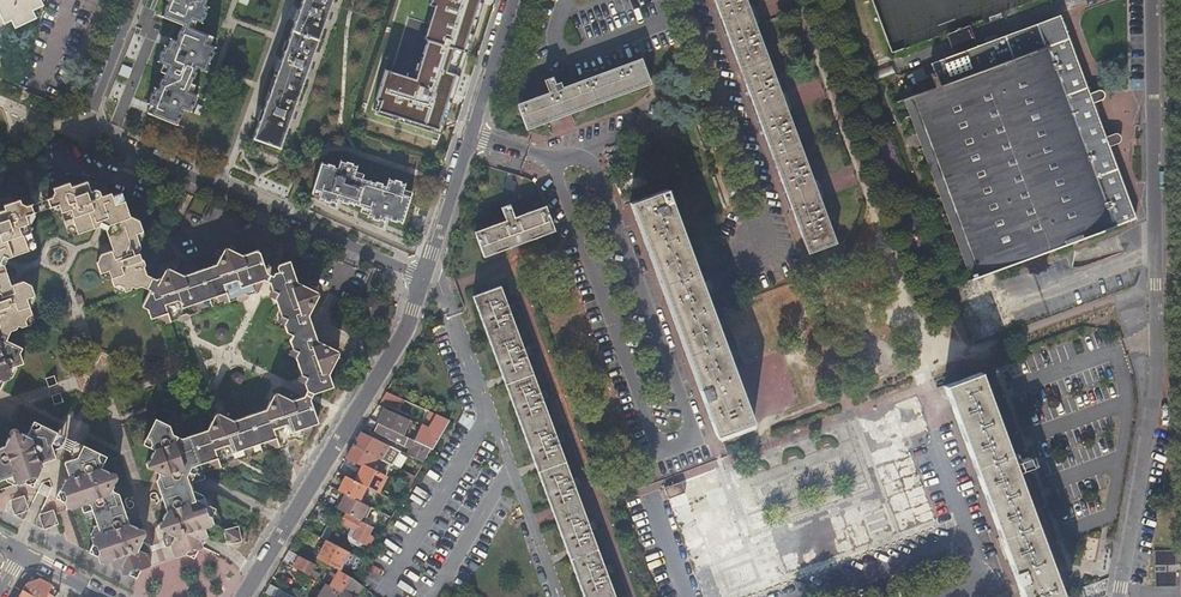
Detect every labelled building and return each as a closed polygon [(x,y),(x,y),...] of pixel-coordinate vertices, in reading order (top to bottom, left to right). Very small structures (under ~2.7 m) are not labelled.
[(3,23),(11,19),(14,27),(35,17),(33,12),(42,8),(38,0),(0,0),(0,16),(3,23)] [(170,1),(169,5),(166,4),(164,11),(166,12),(164,17),(184,25),(182,30),(180,30),(177,36),(179,37),(177,41),(172,38),(168,47),(166,46),(164,51),(162,50),(159,57),(161,57),(159,62),(164,64),(161,71),(165,72),(163,78),(161,77),(159,83),(161,84),(159,88),(156,87),(153,92),(152,91),(149,98),(150,99),(149,103),(151,104),(148,112),(177,124),(179,119),(181,119),(183,112),(182,112),(183,108),(190,111),(192,105),(194,106),(197,99),(195,99),(197,94),(192,92),(194,85),(190,83),(192,78),(194,78),(196,71),(195,71),(196,67),(205,70),(210,57),(213,58),(215,52),(213,51),(215,46),(210,44),(214,36),(194,28),(197,20),(201,22),(203,18),(205,18),(208,12),(206,11),(208,6),(206,5),(208,0),(168,0),(170,1)] [(253,138),(279,148),(298,96),(332,0),(302,0),(253,138)] [(415,78),(385,69),(373,108),(377,109),(376,113),(441,133),(472,34),(468,32),(473,18),(477,20),(482,3),(478,2),(478,0),(431,0),(429,4),(437,7),(432,25),(429,23),(424,38),(427,39),(415,78)] [(835,242),(822,205),(746,0),(714,0),(738,64),(808,253),(835,242)] [(987,46),(979,49),(961,56),(956,57),(932,66),(934,71),(931,73),(936,87),(904,98),(971,279),(1135,218),(1132,208),(1129,209),(1106,147),(1119,143),(1120,142),(1121,141),(1121,140),(1122,139),(1121,136),(1120,134),(1119,133),(1118,132),(1115,132),(1102,137),(1090,104),(1103,100),(1104,99),(1105,98),(1105,97),(1106,94),(1105,93),(1104,91),(1103,90),(1102,89),(1099,89),(1086,94),(1059,20),(1000,41),(997,33),(984,38),(987,46)] [(961,56),(979,49),(970,24),(947,32),(956,57),(961,56)] [(644,69),(640,58),(556,89),(551,76),(543,79),(547,92),(517,103),(526,128),(649,83),(644,69)] [(692,371),(716,437),(752,424),(655,159),(611,175),(614,183),(621,181),(692,371)] [(337,168),(335,167),(333,166),(333,164),(326,162),(326,164),(322,163),(313,193),(319,195),(319,197),(324,198),(323,200),(330,202),(331,200),(336,202),(338,198),(342,200),(341,201),(348,204),(349,202),(362,206),(361,210),(367,212),(367,215),(371,217),(370,218),(377,220),(378,219),(383,221),(385,217),(389,218),(389,219),(395,222),(396,220),(401,222),(411,192),(403,189),(404,183),(400,182),(400,181),(393,178),(393,180),(387,178),(385,185),(381,184),(381,183),(374,181),(374,182),(360,178),(362,174),(355,171),(356,169),(351,167),(352,166),(344,163),(344,165),(339,163),(337,168)] [(145,288),(151,276),(149,275),(146,276),(143,266),(144,263),(143,259),(140,258),(139,253),(135,254),(134,251),(137,250),(138,248),(133,233),(140,231),(134,215),(128,217),(121,196),(115,194),(110,196),(109,193),(100,195),(98,194),(97,193),(96,191),(95,190),(94,189),(93,189),(90,190),(89,190),(88,192),(86,191),(87,188),(84,180),(68,185),(66,181),(50,186),(51,190),(48,195),(45,196),(49,206),(56,204),(59,212),(60,214),(58,218),(62,220),(65,227),(68,226),(74,229),(76,233),(96,226),(97,224),(104,228),(104,229),(111,249),(99,254),(95,262),(98,272),(107,270),(110,278),(112,286),(116,284),(122,287),(123,291),(139,285),(145,288)] [(2,255),(7,257),(27,250),(26,245),(28,240),(32,239),(29,231),(31,227),(28,226),(27,223),(24,216),(32,213),(28,202),(25,203),(19,201),(18,198),(2,204),(3,208),(0,209),(0,259),(2,255)] [(56,204),(49,206),(50,209),(57,213),(59,212),(56,204)] [(553,230),(543,206),(513,217),(508,205),(500,208),(504,221),(474,232),(483,257),(553,230)] [(24,216),(27,223),(30,221),(33,215),(32,213),(24,216)] [(68,226),(65,227),(68,236),(76,233),(74,229),(68,226)] [(26,245),(27,250),(35,247),(32,239),(28,240),(26,245)] [(155,279),(149,290),(140,306),(146,309),(149,317),(153,316),(166,312),(169,321),(176,319),(176,318),(178,315),(184,313),(187,314),(195,312),(192,303),(205,299),(212,296),(224,292),(227,301),(236,298),(237,295),(243,293),(246,295),(254,292),(251,283),(263,280),(266,273),(258,249),(241,255),(226,247),(222,249),(215,263),(184,274),(168,267),(164,268),(160,277),(156,278),(155,279)] [(303,382),(306,390),(312,393),(332,386),(328,374),(338,353),(337,349),(316,339),(308,314),(318,294),(316,290),(296,281),(290,262),(276,267),(277,271),(273,273),(272,275),(268,282),(270,289),(276,292),(274,298),(279,315),(280,315),(285,318),(283,323),(282,323),(285,331),(291,334),(288,340),(291,348),(296,351),(294,356),(300,374),(306,377),(303,382)] [(6,336),(9,331),(26,325),(24,321),(27,316),(31,315),(28,306),(25,298),(34,294),(30,284),(22,281),(10,285),(3,265),(0,264),(0,333),(6,336)] [(107,270),(98,272),(99,275),(107,279),(110,278),(107,270)] [(272,275),(266,273),(263,280),(268,282),(272,275)] [(156,278),(151,276),(145,288),(149,290),(155,279),(156,278)] [(257,291),(263,280),(251,283),(254,292),(257,291)] [(377,285),(370,282),(363,285),(361,292),(364,299),(371,302),(378,299),(380,292),(377,285)] [(115,294),(123,291),(122,287),(116,284),(112,286),(115,294)] [(543,398),(540,392),(537,393),(523,356),(526,354),(524,347),(521,348),(507,312),(510,311),(508,304),(505,305),(498,286),(471,297),(504,385),(583,596),(614,596),(605,573),(608,572),(606,564),(602,565),(588,528),(591,527),(589,519),(585,520),(572,484),(575,483),(572,475),(569,476),(557,443),(560,442),(557,435),(554,436),(540,399),(543,398)] [(276,292),(270,289),(268,295),(274,298),(276,292)] [(80,292),(78,297),(81,305),(85,307),(86,302),(84,295),(80,292)] [(223,302),(227,301),(224,292),(212,296),(223,302)] [(25,298),(28,306),(31,305),(35,298),(34,294),(25,298)] [(74,299),(70,297),(68,301),(70,308),(75,311),(77,305),(74,299)] [(199,310),(205,299),(192,303),(195,312),(199,310)] [(165,322),(169,321),(166,312),(153,316),(165,322)] [(24,321),(26,325),(34,322),(31,315),(27,316),(24,321)] [(3,374),(2,370),(11,367),(18,365),(16,357),(18,352),(3,343),(6,336),(0,333),(0,380),(3,374)] [(772,373),(764,375),(770,401),(758,405),(761,416),(798,406),(784,351),(767,355),(772,373)] [(12,370),(11,367),(2,370),(3,374),(5,378),(8,378),(12,370)] [(712,460),(715,467),(726,463),(716,437),(692,371),(681,375),(712,460)] [(980,372),(937,388),(941,400),(948,397),(1022,596),(1063,596),(980,372)] [(297,379),(303,382),(306,377),(300,374),(297,379)] [(309,399),(312,393),(306,390),(303,396),(309,399)] [(395,407),(400,398),(385,391),(380,400),(395,407)] [(296,439),(306,436),(315,416),(309,399),(303,396),(292,400),(276,392),(273,393),(265,408),(232,420),(216,412),(214,413),(206,429),(189,434),(199,463),(205,461),(215,458),(219,466),(226,463),(228,459),(234,458),(238,459),(245,457),(242,448),(254,444),(263,441),(274,437),(277,446),(284,443),(286,439),(293,437),(296,439)] [(858,412),(895,537),(934,526),(912,451),(932,444),(917,394),(858,412)] [(384,408),(377,423),(402,435),(409,420),(384,408)] [(419,443),(436,415),(430,412),(416,435),(413,440),(419,443)] [(31,415),(27,423),(30,425),(38,422),(39,420),(31,415)] [(419,443),(431,448),(448,420),(436,415),(419,443)] [(183,482),(204,475),(199,463),(189,434),(176,439),(170,435),(165,425),(150,417),(141,434),(144,436),(147,444),(145,446),(148,448),(144,456),(145,457),(145,458),(144,458),(142,459),(142,460),(141,463),(142,465),(144,466),(146,467),(148,466),(149,466),(150,466),(149,467),(152,469),(154,474),(152,478),(158,495),(157,499),(160,500),(160,501),(158,505),(162,506),(163,508),(159,517),(161,518),(160,519),(159,519),(158,519),(157,521),(156,522),(156,525),(156,527),(157,529),(159,531),(160,531),(163,531),(161,537),(163,542),(169,541),(173,554),(181,552),(189,556),(194,547),(198,546),(197,544),(201,535),(204,534),(201,526),(215,521),(206,496),(199,498),(190,501),(187,492),(183,482)] [(7,472),(10,481),(20,478),(29,482),(38,464),(36,457),(51,453),(53,449),(50,441),(57,429),(39,420),(38,422),(30,425),(27,423),(26,427),(20,429),(19,431),(18,430),(18,426),(18,425),(17,423),(15,423),(14,423),(12,423),(11,424),(10,425),(10,427),(10,429),(10,430),(8,429),(1,442),(0,442),(0,474),(7,472)] [(406,454),(423,462),(431,448),(419,443),(413,440),(410,438),(402,435),(377,423),(374,431),(410,448),(406,454)] [(352,445),(372,456),(381,441),(361,432),(352,445)] [(144,436),(141,434),(138,442),(145,446),(147,444),(144,436)] [(274,447),(277,446),(274,437),(263,441),(274,447)] [(123,572),(133,577),(139,566),(149,563),(144,549),(149,547),(147,541),(140,537),(142,536),(143,535),(144,533),(143,529),(141,526),(139,526),(137,526),(135,527),(134,526),(135,524),(126,519),(128,515),(125,513),(124,511),(126,508),(122,506),(117,489),(113,487),(111,481),(112,478),(110,477),(111,476),(113,475),(115,474),(116,472),(114,469),(112,468),(110,467),(108,468),(106,469),(105,469),(106,467),(98,463),(103,452),(80,440),(73,453),(63,457),(68,473),(61,476),(52,495),(69,502),(77,500),(80,499),(87,502),(88,506),(94,521),(97,531),(88,534),(91,540),(86,549),(103,558),(107,557),(111,566),(120,563),(123,572)] [(248,456),(254,444),(242,448),(245,457),(248,456)] [(365,468),(372,456),(352,445),(345,458),(361,466),(365,468)] [(215,458),(205,461),(215,467),(219,466),(215,458)] [(366,486),(376,491),(383,477),(365,468),(361,466),(354,480),(366,486)] [(690,568),(743,550),(714,467),(661,485),(690,568)] [(10,481),(7,472),(0,474),(0,476),(0,477),(10,481)] [(358,501),(366,486),(354,480),(345,476),(338,490),(340,492),(344,494),(358,501)] [(189,491),(187,492),(190,501),(199,498),(198,495),(189,491)] [(20,492),(13,495),(9,503),(11,511),(20,508),(23,502),(20,492)] [(333,506),(337,508),(344,494),(340,492),(333,506)] [(337,508),(345,512),(358,519),(360,520),(367,505),(358,501),(344,494),(337,508)] [(80,499),(77,500),(80,509),(88,506),(87,502),(80,499)] [(363,521),(370,507),(367,505),(360,520),(363,521)] [(38,509),(35,517),(38,525),(46,522),(50,515),(47,506),(38,509)] [(859,507),(771,534),(784,578),(872,550),(859,507)] [(368,534),(372,526),(363,521),(360,520),(358,519),(345,512),(340,522),(356,530),(352,537),(369,546),(374,536),(368,534)] [(318,535),(327,539),(333,527),(318,519),(312,532),(318,535)] [(87,530),(88,534),(97,531),(94,521),(91,522),(87,530)] [(227,528),(228,544),(244,543),(242,527),(227,528)] [(318,535),(312,532),(303,527),(298,535),(314,543),(318,535)] [(878,539),(880,546),(892,542),(890,535),(878,539)] [(339,568),(348,551),(327,539),(318,557),(339,568)] [(1153,550),(1154,586),(1180,585),(1180,562),(1176,562),(1176,549),(1153,550)] [(315,564),(299,556),(293,566),(309,575),(315,564)] [(342,592),(351,577),(338,570),(330,586),(342,592)] [(361,585),(351,577),(342,592),(338,596),(353,596),(361,585)] [(52,586),(40,579),(26,584),(18,596),(45,596),(52,586)] [(771,579),(744,588),(747,596),(774,586),(771,579)] [(1106,595),(1101,580),(1079,587),(1083,596),(1100,596),(1106,595)] [(342,592),(330,586),(325,583),(321,591),(318,589),(315,594),(318,595),(317,596),(338,596),(342,592)] [(269,584),(264,592),(273,596),(294,596),(269,584)]
